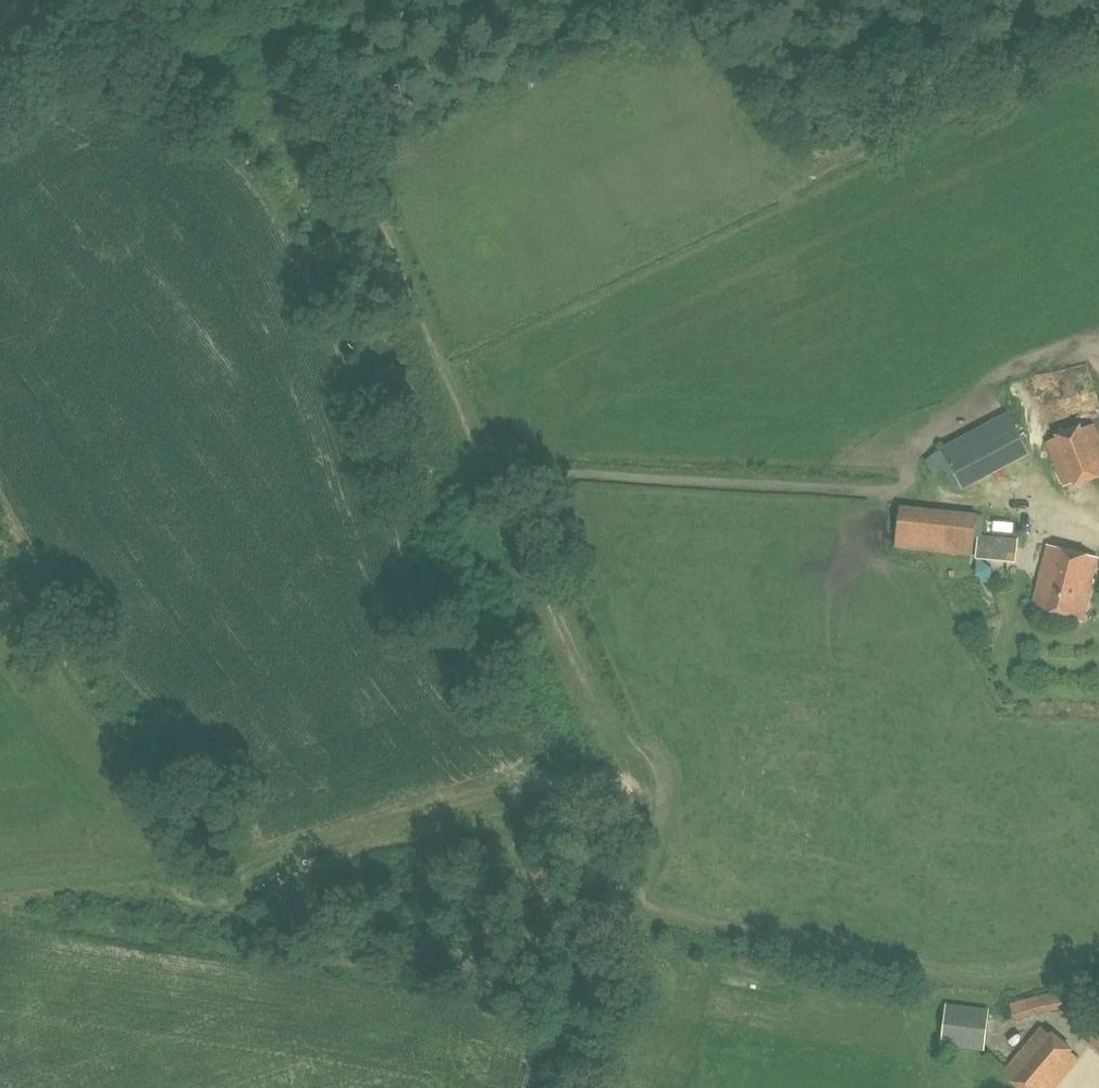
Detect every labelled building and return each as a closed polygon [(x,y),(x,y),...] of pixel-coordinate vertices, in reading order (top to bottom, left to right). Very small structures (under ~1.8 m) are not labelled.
[(981,455),(982,458),(1027,433),(1018,417),(960,450),(967,462),(981,455)] [(1095,424),(1048,442),(1065,486),(1098,473),(1098,435),(1095,424)] [(967,487),(1041,457),(1033,437),(959,467),(967,487)] [(939,472),(950,466),(941,450),(931,455),(939,472)] [(973,557),(979,513),(901,505),(895,548),(973,557)] [(1016,562),(1019,539),(979,535),(976,559),(1016,562)] [(1032,609),(1082,621),(1098,557),(1048,544),(1032,609)] [(1084,988),(1060,1012),(1098,1051),(1098,1003),(1084,988)] [(987,1007),(948,1002),(944,1046),(983,1050),(987,1007)] [(1042,1027),(1005,1072),(1024,1087),(1055,1087),(1080,1059),(1042,1027)]
